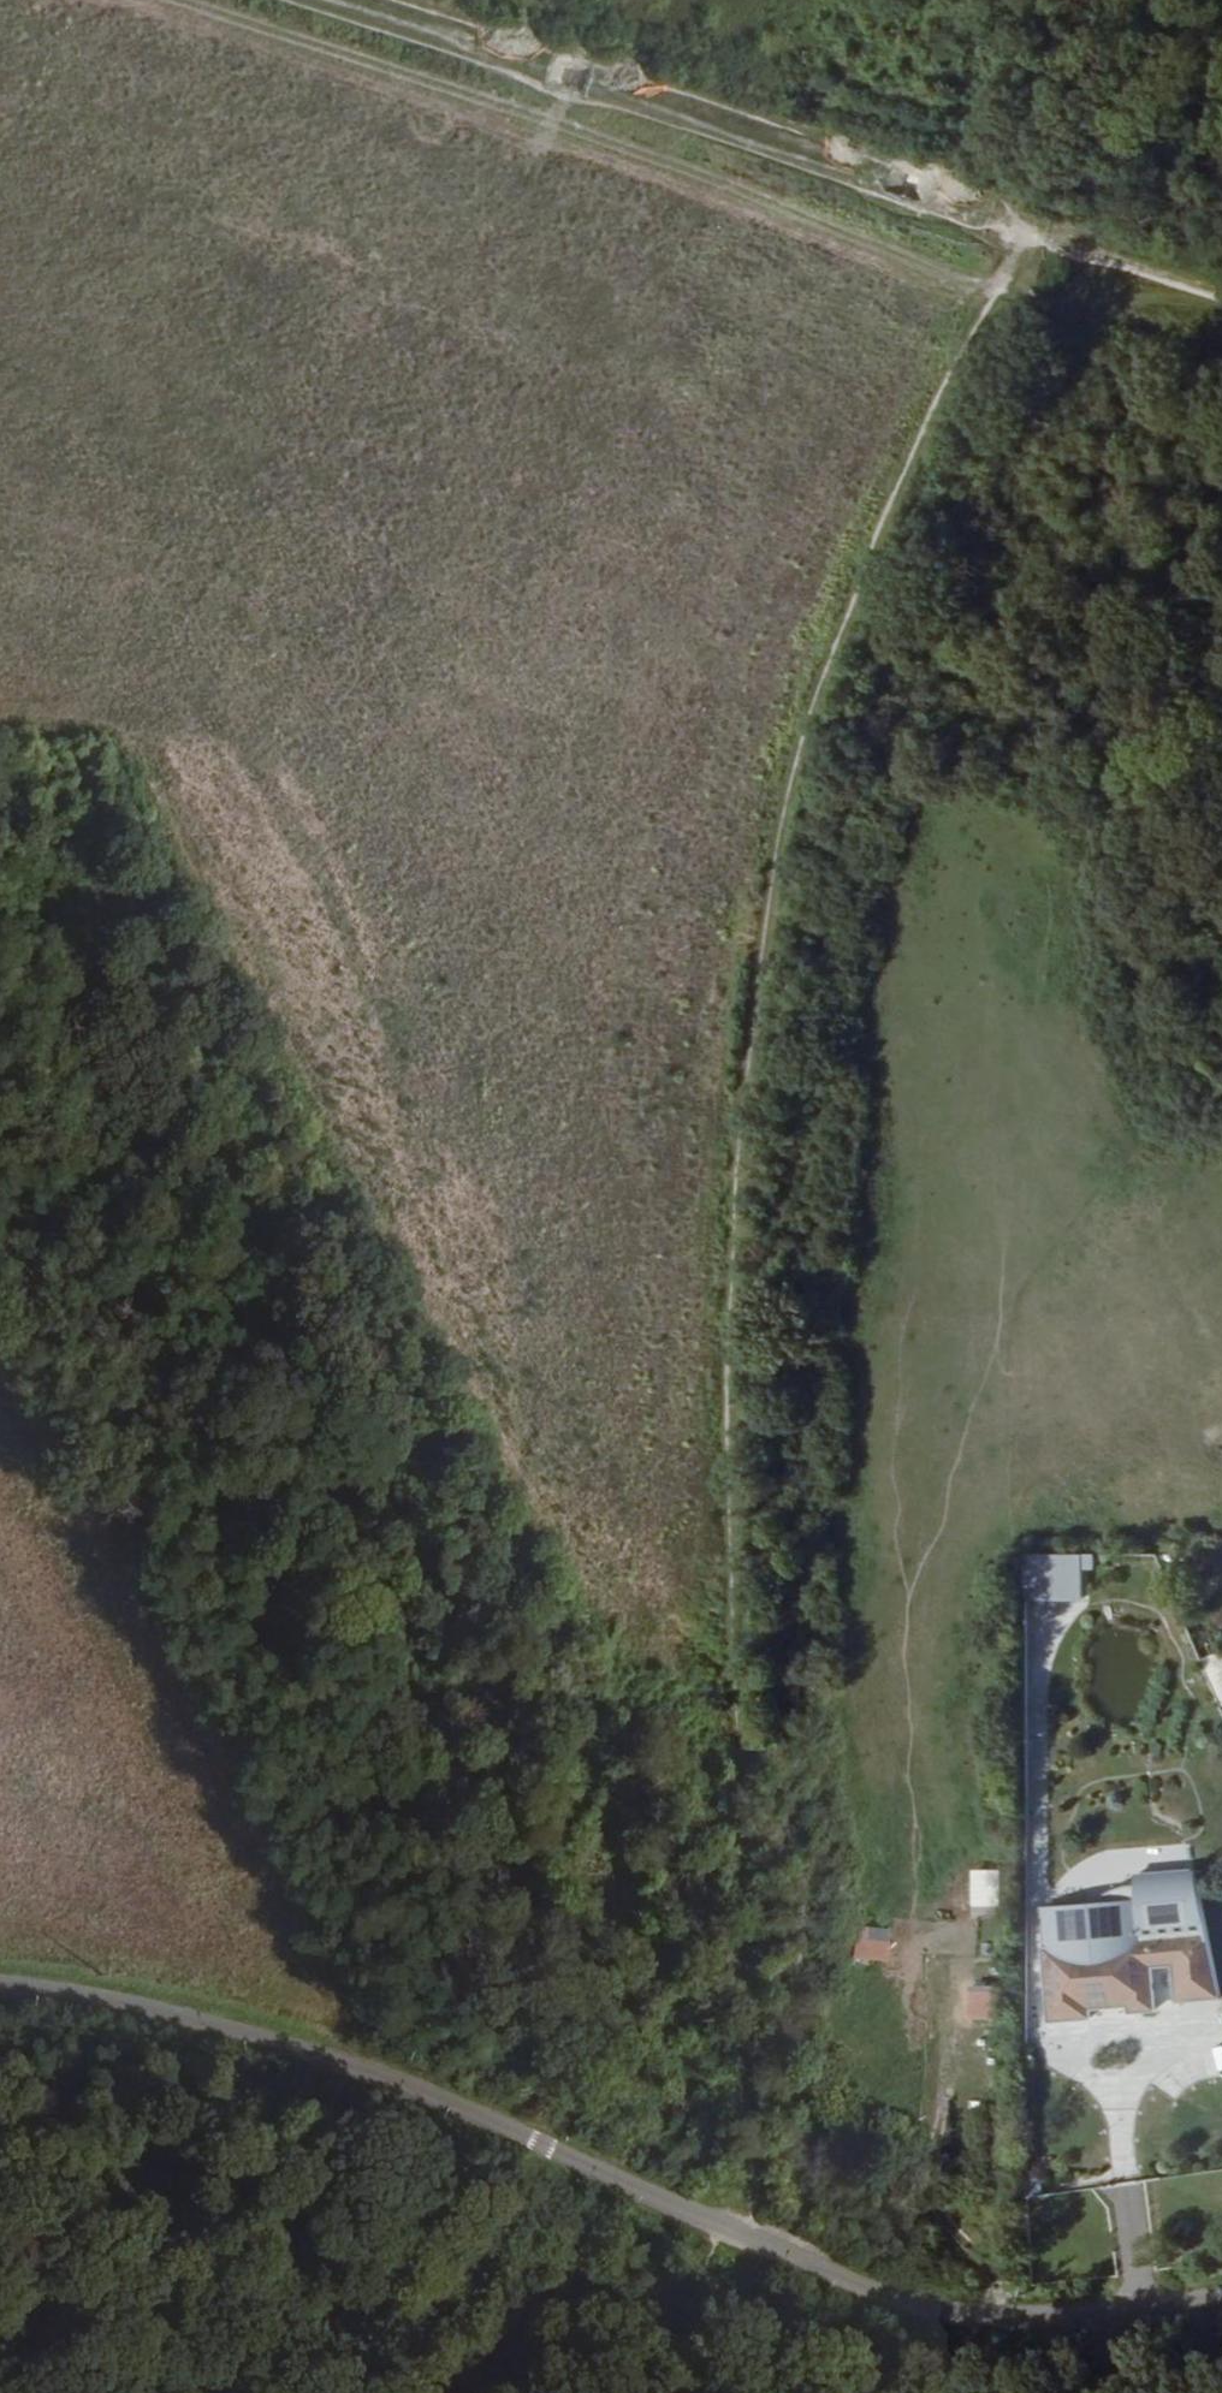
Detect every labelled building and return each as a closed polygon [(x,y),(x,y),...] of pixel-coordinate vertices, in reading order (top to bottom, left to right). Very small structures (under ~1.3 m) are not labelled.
[(1089,1600),(1088,1570),(1101,1570),(1100,1551),(1031,1554),(1032,1602),(1089,1600)] [(1204,1659),(1221,1704),(1221,1652),(1204,1659)] [(1160,1739),(1135,1745),(1139,1763),(1163,1757),(1160,1739)] [(975,1908),(1001,1907),(1000,1869),(974,1869),(975,1908)] [(1102,1928),(1089,1929),(1089,1920),(1061,1921),(1063,1960),(1060,1960),(1062,2033),(1103,2031),(1102,2021),(1142,2019),(1142,2028),(1168,2027),(1166,1982),(1189,1981),(1191,2019),(1221,2018),(1221,1942),(1214,1890),(1154,1892),(1154,1902),(1151,1902),(1145,1904),(1136,1906),(1128,1910),(1119,1914),(1112,1920),(1105,1925),(1102,1928)] [(888,1963),(893,1930),(860,1924),(854,1958),(888,1963)] [(970,1985),(971,2020),(1004,2019),(1003,1984),(970,1985)]
